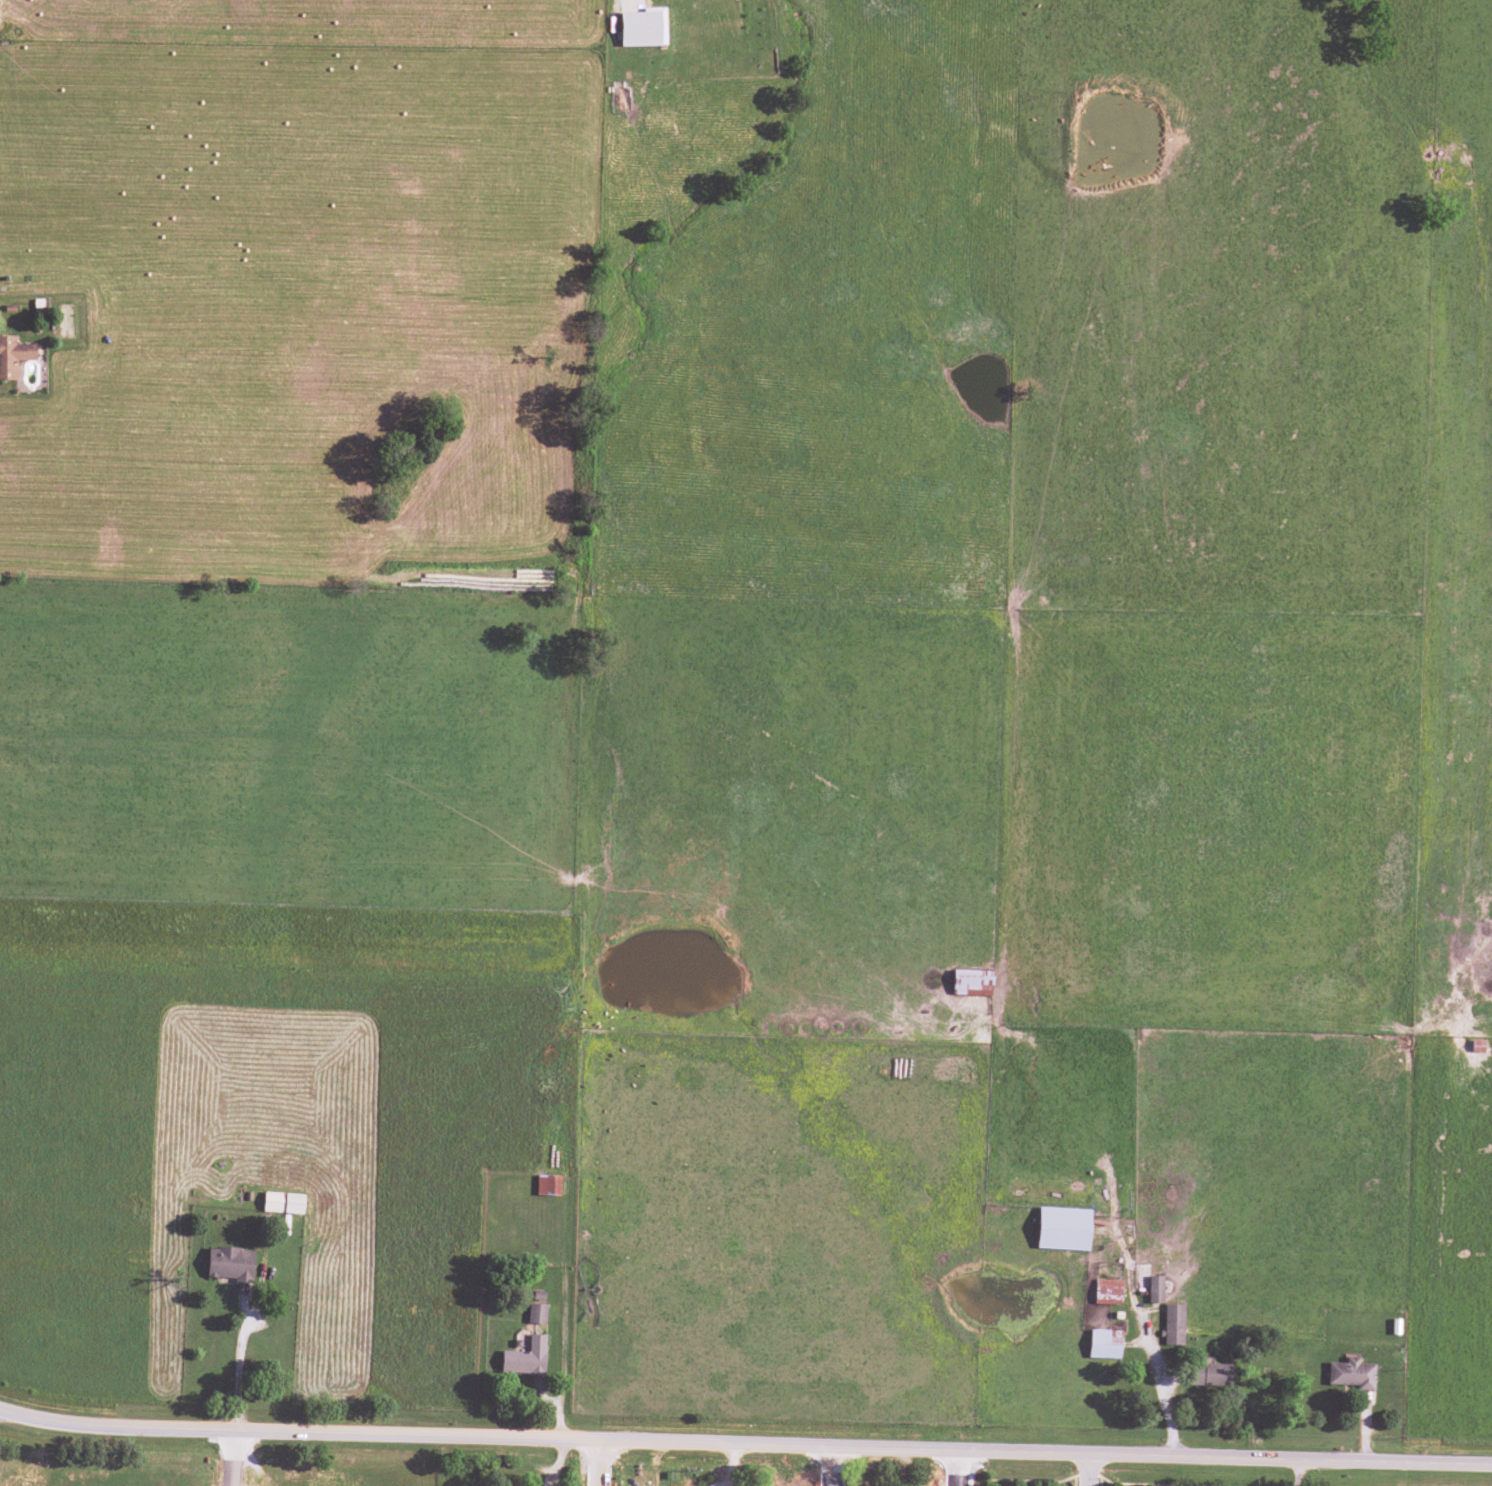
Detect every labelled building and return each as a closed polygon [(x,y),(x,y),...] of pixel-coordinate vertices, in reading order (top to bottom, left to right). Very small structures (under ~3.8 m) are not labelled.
[(664,8),(641,8),(642,12),(619,13),(620,46),(665,46),(664,8)] [(35,360),(35,344),(17,344),(17,337),(0,337),(0,380),(17,380),(17,360),(35,360)] [(952,995),(990,997),(991,971),(953,970),(952,995)] [(559,1195),(559,1176),(536,1175),(536,1194),(559,1195)] [(302,1213),(303,1194),(263,1193),(262,1213),(302,1213)] [(1088,1251),(1090,1210),(1038,1207),(1036,1248),(1088,1251)] [(206,1279),(251,1280),(252,1250),(207,1248),(206,1279)] [(1162,1276),(1147,1276),(1147,1303),(1162,1303),(1162,1276)] [(1121,1281),(1095,1279),(1094,1304),(1120,1305),(1121,1281)] [(545,1324),(546,1305),(528,1304),(527,1323),(545,1324)] [(1164,1345),(1183,1345),(1182,1304),(1163,1305),(1164,1345)] [(1088,1358),(1120,1359),(1121,1331),(1089,1330),(1088,1358)] [(528,1352),(501,1351),(500,1373),(543,1375),(545,1335),(528,1334),(528,1352)] [(1372,1391),(1373,1365),(1359,1364),(1359,1356),(1344,1356),(1344,1363),(1328,1362),(1327,1385),(1356,1386),(1356,1391),(1372,1391)] [(1230,1365),(1190,1364),(1189,1385),(1229,1386),(1230,1365)]
